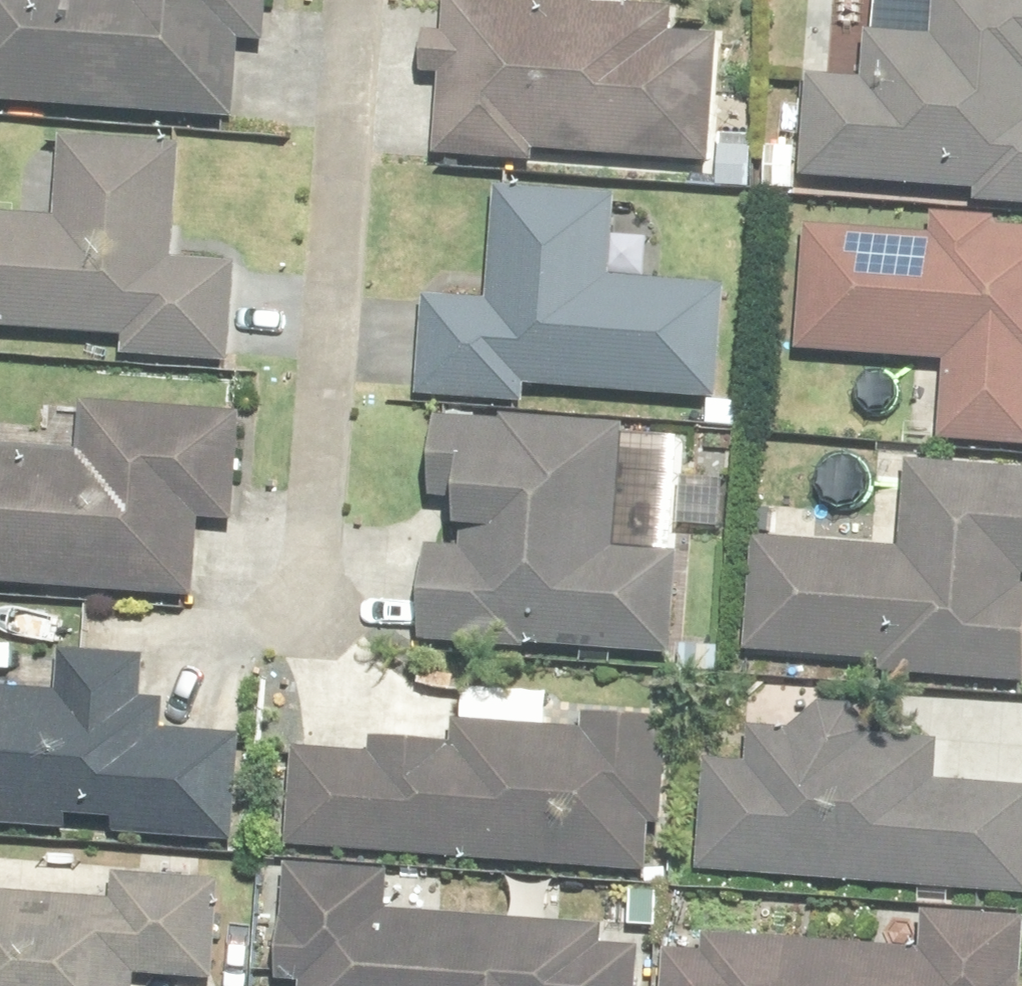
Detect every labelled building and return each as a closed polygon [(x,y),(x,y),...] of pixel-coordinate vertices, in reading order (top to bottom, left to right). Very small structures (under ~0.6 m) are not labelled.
[(0,16),(0,152),(172,163),(178,73),(218,76),(223,0),(55,0),(54,20),(0,16)] [(1021,16),(1021,0),(853,0),(1021,16)] [(805,128),(749,124),(740,233),(1017,254),(1021,185),(1021,145),(1011,144),(1019,23),(883,13),(878,83),(811,75),(805,128)] [(663,50),(378,34),(369,189),(655,205),(663,50)] [(571,238),(437,229),(430,348),(371,344),(364,432),(662,457),(666,410),(672,410),(679,327),(566,317),(571,238)] [(993,259),(880,256),(879,289),(749,273),(736,394),(876,399),(873,489),(986,493),(988,412),(1000,414),(1005,375),(1009,337),(1011,305),(1012,280),(992,279),(993,259)] [(0,490),(0,642),(134,654),(143,555),(181,558),(190,456),(28,443),(24,492),(0,490)] [(362,677),(514,689),(614,698),(625,584),(564,578),(573,476),(379,461),(362,677)] [(847,500),(838,586),(694,580),(689,698),(971,709),(974,638),(988,515),(847,500)] [(91,728),(93,691),(1,685),(0,698),(0,875),(177,885),(182,800),(104,796),(107,729),(91,728)] [(568,753),(566,779),(387,760),(385,778),(351,775),(348,800),(230,790),(222,894),(596,924),(601,857),(612,756),(568,753)] [(888,779),(687,760),(683,808),(648,805),(638,910),(954,940),(964,835),(883,827),(888,779)] [(578,971),(330,958),(332,904),(230,901),(227,985),(578,985),(578,971)] [(50,947),(0,942),(0,985),(150,985),(154,916),(52,910),(50,947)] [(858,985),(980,985),(983,956),(861,944),(858,985)]
